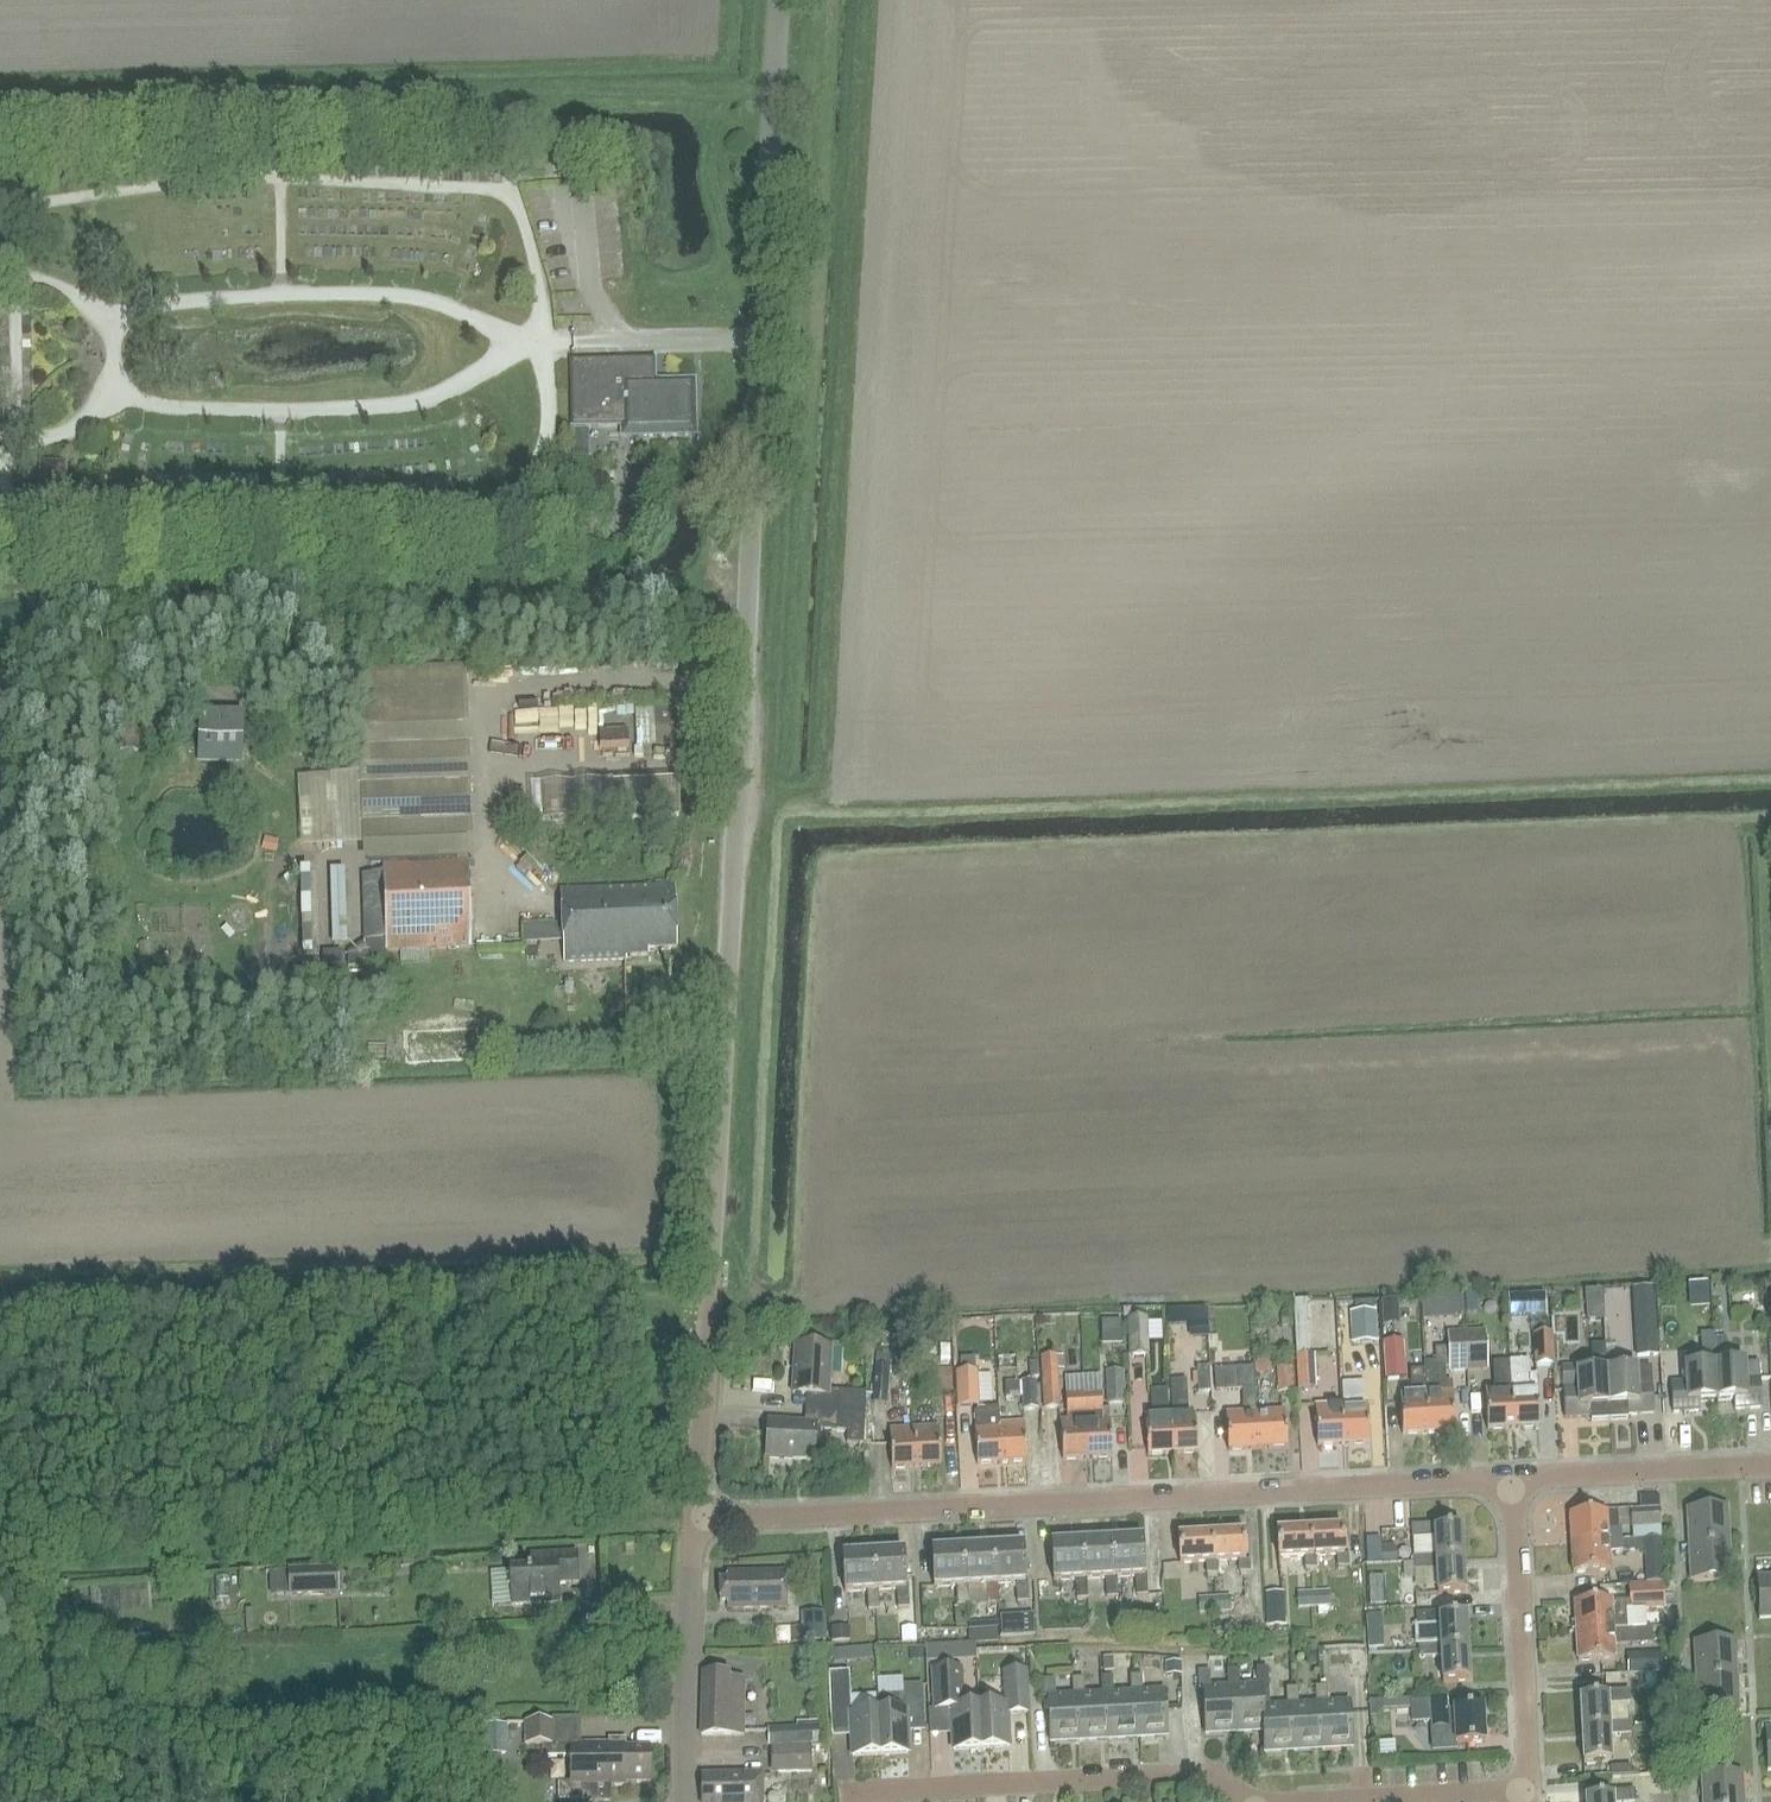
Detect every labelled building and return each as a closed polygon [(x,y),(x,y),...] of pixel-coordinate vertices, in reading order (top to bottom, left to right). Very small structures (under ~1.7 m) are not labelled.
[(687,436),(695,421),(695,401),(688,397),(688,388),(652,388),(652,361),(573,363),(574,425),(628,424),(628,430),(639,437),(687,436)] [(574,449),(574,459),(590,459),(590,444),(574,444),(574,449)] [(636,745),(655,745),(655,706),(636,706),(636,745)] [(657,706),(656,745),(673,745),(673,706),(657,706)] [(194,716),(193,753),(238,755),(239,718),(194,716)] [(409,785),(465,786),(465,763),(442,762),(443,746),(464,746),(464,728),(406,727),(406,740),(393,740),(393,746),(409,746),(409,785)] [(627,731),(600,732),(600,746),(628,746),(627,731)] [(407,815),(401,816),(401,838),(419,838),(418,822),(465,822),(465,804),(407,805),(407,815)] [(385,952),(471,948),(468,863),(383,866),(383,874),(362,875),(364,941),(385,940),(385,952)] [(330,868),(334,943),(350,942),(345,867),(330,868)] [(298,946),(308,946),(309,870),(300,869),(298,946)] [(649,951),(677,950),(675,887),(560,891),(563,963),(620,961),(620,959),(631,959),(631,957),(649,956),(649,951)] [(349,968),(385,966),(384,941),(363,942),(348,953),(349,968)] [(324,967),(343,966),(342,952),(323,953),(324,967)] [(86,1085),(86,1073),(71,1073),(71,1085),(86,1085)] [(1634,1314),(1655,1313),(1654,1288),(1633,1289),(1634,1314)] [(1603,1321),(1601,1290),(1585,1292),(1587,1322),(1603,1321)] [(1546,1295),(1508,1296),(1509,1316),(1546,1315),(1546,1295)] [(1382,1302),(1383,1324),(1400,1323),(1399,1301),(1382,1302)] [(1375,1302),(1355,1303),(1355,1310),(1375,1310),(1375,1302)] [(1294,1304),(1297,1357),(1309,1356),(1307,1303),(1294,1304)] [(1192,1309),(1192,1321),(1207,1321),(1206,1309),(1192,1309)] [(1350,1313),(1352,1344),(1378,1343),(1376,1312),(1350,1313)] [(1291,1314),(1280,1315),(1280,1325),(1291,1325),(1291,1314)] [(1128,1340),(1128,1357),(1148,1356),(1147,1318),(1127,1318),(1128,1340)] [(1207,1321),(1192,1321),(1193,1336),(1207,1336),(1207,1321)] [(1466,1333),(1468,1371),(1486,1370),(1484,1332),(1466,1333)] [(1656,1332),(1635,1333),(1636,1358),(1658,1357),(1656,1332)] [(1449,1372),(1468,1371),(1466,1333),(1447,1334),(1449,1372)] [(1536,1366),(1553,1365),(1552,1333),(1534,1334),(1536,1366)] [(1216,1336),(1207,1336),(1207,1347),(1217,1347),(1216,1336)] [(1714,1337),(1715,1353),(1718,1400),(1735,1400),(1735,1408),(1762,1407),(1760,1378),(1746,1379),(1745,1362),(1728,1363),(1727,1337),(1714,1337)] [(796,1346),(793,1393),(806,1394),(805,1408),(865,1412),(866,1392),(828,1390),(831,1348),(796,1346)] [(1610,1420),(1606,1359),(1605,1359),(1604,1346),(1591,1347),(1592,1362),(1577,1363),(1578,1368),(1562,1369),(1565,1417),(1593,1415),(1593,1421),(1610,1420)] [(1401,1349),(1383,1350),(1385,1375),(1402,1374),(1401,1349)] [(1701,1401),(1718,1400),(1715,1353),(1703,1353),(1703,1364),(1686,1365),(1687,1382),(1672,1384),(1673,1411),(1701,1410),(1701,1401)] [(1056,1354),(1040,1355),(1043,1407),(1058,1406),(1056,1369),(1056,1356),(1056,1354)] [(973,1356),(958,1357),(959,1371),(974,1370),(973,1356)] [(1297,1357),(1298,1390),(1316,1389),(1314,1356),(1309,1356),(1297,1357)] [(1606,1359),(1610,1420),(1627,1419),(1627,1414),(1655,1412),(1653,1368),(1638,1369),(1638,1366),(1619,1367),(1619,1359),(1606,1359)] [(1540,1426),(1537,1374),(1526,1375),(1525,1361),(1510,1362),(1514,1428),(1540,1426)] [(1030,1378),(1038,1378),(1038,1362),(1030,1363),(1030,1378)] [(1424,1363),(1424,1370),(1429,1435),(1454,1433),(1451,1384),(1446,1384),(1445,1362),(1424,1363)] [(1487,1429),(1514,1428),(1510,1362),(1493,1363),(1494,1389),(1485,1390),(1487,1429)] [(888,1395),(891,1366),(876,1365),(873,1394),(888,1395)] [(1294,1367),(1277,1368),(1277,1393),(1295,1393),(1294,1367)] [(1197,1393),(1210,1392),(1209,1368),(1196,1368),(1197,1393)] [(936,1369),(936,1389),(950,1389),(950,1369),(936,1369)] [(1259,1451),(1257,1413),(1256,1413),(1253,1369),(1214,1371),(1215,1393),(1242,1391),(1243,1414),(1225,1415),(1228,1453),(1259,1451)] [(978,1406),(976,1370),(974,1370),(959,1371),(955,1371),(957,1407),(978,1406)] [(1402,1437),(1429,1435),(1424,1370),(1411,1371),(1412,1395),(1400,1396),(1402,1437)] [(1108,1405),(1126,1404),(1124,1371),(1106,1372),(1108,1405)] [(1172,1416),(1174,1455),(1197,1454),(1195,1414),(1188,1415),(1185,1377),(1170,1378),(1172,1416)] [(1018,1381),(1003,1382),(1003,1398),(1019,1397),(1018,1381)] [(1036,1381),(1020,1382),(1022,1410),(1037,1409),(1036,1381)] [(1343,1405),(1341,1405),(1343,1444),(1370,1443),(1368,1404),(1365,1404),(1365,1382),(1342,1383),(1343,1405)] [(1174,1455),(1172,1416),(1168,1416),(1167,1391),(1150,1392),(1152,1418),(1145,1418),(1147,1456),(1174,1455)] [(1085,1396),(1089,1459),(1112,1458),(1109,1419),(1103,1419),(1101,1395),(1085,1396)] [(1062,1461),(1089,1459),(1085,1396),(1065,1397),(1067,1422),(1060,1422),(1062,1461)] [(1341,1405),(1317,1406),(1319,1446),(1343,1444),(1341,1405)] [(768,1421),(766,1456),(814,1459),(815,1429),(847,1431),(846,1442),(863,1443),(865,1412),(805,1408),(804,1423),(768,1421)] [(1002,1462),(1000,1423),(999,1423),(998,1409),(985,1410),(985,1413),(975,1414),(977,1463),(1002,1462)] [(1257,1413),(1259,1451),(1287,1449),(1285,1412),(1257,1413)] [(1000,1423),(1002,1462),(1027,1461),(1026,1421),(1000,1423)] [(939,1426),(915,1427),(916,1466),(941,1465),(939,1426)] [(915,1427),(890,1428),(892,1468),(916,1466),(915,1427)] [(1633,1528),(1661,1526),(1659,1495),(1641,1496),(1642,1509),(1632,1510),(1632,1513),(1633,1528)] [(1727,1506),(1686,1509),(1689,1545),(1730,1542),(1727,1506)] [(1633,1529),(1633,1528),(1632,1513),(1607,1514),(1570,1515),(1572,1543),(1621,1540),(1621,1530),(1633,1529)] [(1436,1562),(1462,1561),(1461,1529),(1434,1530),(1433,1524),(1411,1526),(1412,1538),(1418,1538),(1419,1557),(1435,1556),(1436,1562)] [(1633,1539),(1662,1537),(1661,1526),(1633,1528),(1633,1529),(1633,1539)] [(1344,1529),(1312,1530),(1313,1555),(1317,1555),(1339,1554),(1339,1566),(1350,1566),(1350,1554),(1345,1554),(1344,1529)] [(1312,1530),(1279,1531),(1280,1557),(1306,1556),(1307,1568),(1317,1567),(1317,1555),(1313,1555),(1312,1530)] [(1246,1534),(1213,1535),(1214,1560),(1219,1560),(1240,1559),(1241,1571),(1252,1571),(1252,1558),(1247,1559),(1246,1534)] [(1397,1559),(1396,1542),(1381,1543),(1380,1534),(1367,1535),(1369,1561),(1397,1559)] [(1213,1535),(1179,1537),(1180,1562),(1209,1560),(1209,1573),(1220,1572),(1219,1560),(1214,1560),(1213,1535)] [(1144,1538),(1113,1540),(1115,1576),(1117,1576),(1136,1575),(1137,1595),(1149,1594),(1148,1573),(1145,1573),(1144,1538)] [(1659,1538),(1641,1540),(1645,1584),(1663,1582),(1659,1538)] [(1113,1540),(1083,1542),(1085,1578),(1087,1578),(1106,1577),(1107,1597),(1118,1596),(1117,1576),(1115,1576),(1113,1540)] [(1621,1540),(1572,1543),(1573,1573),(1610,1570),(1609,1554),(1623,1553),(1621,1540)] [(1083,1542),(1052,1543),(1054,1580),(1076,1578),(1077,1598),(1088,1597),(1087,1578),(1085,1578),(1083,1542)] [(1730,1542),(1689,1545),(1691,1581),(1732,1578),(1730,1542)] [(1023,1546),(993,1547),(994,1583),(998,1583),(1016,1582),(1017,1601),(1028,1601),(1028,1581),(1024,1581),(1023,1546)] [(993,1547),(962,1548),(964,1585),(968,1584),(986,1583),(987,1603),(998,1602),(998,1583),(994,1583),(993,1547)] [(962,1548),(932,1550),(934,1586),(956,1585),(957,1605),(968,1604),(968,1584),(964,1585),(962,1548)] [(903,1551),(873,1553),(875,1589),(878,1589),(896,1588),(897,1608),(909,1607),(908,1587),(904,1587),(903,1551)] [(530,1570),(509,1571),(511,1605),(559,1602),(558,1582),(578,1581),(576,1553),(529,1555),(530,1570)] [(873,1553),(842,1555),(844,1591),(867,1590),(868,1609),(879,1609),(878,1589),(875,1589),(873,1553)] [(1464,1593),(1462,1561),(1436,1562),(1435,1556),(1419,1557),(1413,1557),(1413,1570),(1436,1569),(1437,1594),(1464,1593)] [(290,1596),(339,1594),(337,1567),(288,1570),(290,1596)] [(728,1608),(787,1606),(786,1571),(727,1572),(727,1579),(720,1579),(720,1601),(727,1600),(728,1608)] [(1757,1576),(1759,1618),(1770,1617),(1770,1576),(1757,1576)] [(1628,1587),(1629,1602),(1630,1611),(1640,1610),(1664,1609),(1663,1585),(1628,1587)] [(1331,1606),(1331,1591),(1315,1592),(1315,1606),(1331,1606)] [(1284,1592),(1265,1593),(1267,1626),(1285,1626),(1284,1592)] [(1315,1606),(1315,1592),(1299,1592),(1299,1607),(1315,1606)] [(1232,1596),(1216,1597),(1217,1612),(1233,1611),(1232,1596)] [(1216,1597),(1200,1598),(1200,1613),(1217,1612),(1216,1597)] [(1641,1628),(1640,1610),(1630,1611),(1629,1602),(1610,1603),(1610,1601),(1574,1603),(1576,1632),(1641,1628)] [(956,1628),(966,1627),(965,1607),(954,1608),(956,1628)] [(1440,1650),(1467,1649),(1465,1617),(1438,1618),(1438,1612),(1416,1614),(1417,1626),(1422,1626),(1423,1645),(1440,1644),(1440,1650)] [(802,1628),(791,1628),(792,1643),(825,1642),(824,1613),(801,1614),(802,1628)] [(1382,1614),(1367,1615),(1369,1648),(1384,1647),(1382,1614)] [(1034,1616),(1018,1617),(1019,1636),(1034,1636),(1034,1616)] [(849,1627),(832,1628),(831,1628),(831,1643),(849,1642),(849,1627)] [(1652,1628),(1612,1630),(1576,1632),(1577,1662),(1613,1660),(1612,1646),(1653,1643),(1652,1628)] [(1736,1639),(1694,1641),(1696,1678),(1738,1675),(1736,1639)] [(1469,1681),(1467,1649),(1440,1650),(1440,1644),(1423,1645),(1417,1645),(1418,1658),(1440,1657),(1442,1682),(1469,1681)] [(946,1648),(946,1645),(926,1646),(926,1648),(926,1662),(947,1661),(946,1648)] [(921,1650),(909,1650),(909,1661),(922,1660),(921,1650)] [(1664,1652),(1626,1654),(1627,1674),(1665,1672),(1664,1652)] [(1311,1666),(1317,1666),(1316,1655),(1305,1656),(1305,1661),(1311,1666)] [(1118,1657),(1103,1657),(1104,1672),(1118,1671),(1118,1657)] [(1182,1675),(1181,1663),(1165,1664),(1165,1676),(1182,1675)] [(981,1748),(979,1705),(963,1706),(961,1668),(932,1670),(934,1708),(951,1707),(953,1749),(981,1748)] [(1264,1752),(1294,1751),(1292,1705),(1287,1705),(1269,1706),(1268,1668),(1256,1669),(1257,1686),(1262,1686),(1264,1732),(1264,1752)] [(979,1705),(981,1748),(1009,1746),(1007,1712),(1028,1711),(1026,1669),(1003,1670),(1005,1703),(979,1705)] [(830,1708),(851,1707),(849,1670),(828,1671),(830,1708)] [(1239,1670),(1227,1670),(1228,1687),(1233,1687),(1235,1733),(1264,1732),(1262,1686),(1257,1686),(1240,1687),(1239,1670)] [(1233,1687),(1228,1687),(1210,1688),(1210,1671),(1199,1671),(1200,1690),(1204,1690),(1204,1694),(1206,1734),(1235,1733),(1233,1687)] [(742,1733),(744,1678),(729,1677),(730,1673),(703,1672),(702,1734),(742,1733)] [(1141,1675),(1130,1675),(1130,1692),(1136,1692),(1138,1738),(1167,1737),(1165,1690),(1142,1691),(1141,1675)] [(1738,1675),(1696,1678),(1699,1714),(1740,1711),(1738,1675)] [(1112,1676),(1101,1677),(1102,1694),(1107,1693),(1109,1739),(1138,1738),(1136,1692),(1130,1692),(1112,1693),(1112,1676)] [(1083,1678),(1072,1678),(1072,1695),(1077,1695),(1079,1741),(1109,1739),(1107,1693),(1102,1694),(1084,1694),(1083,1678)] [(1054,1679),(1043,1679),(1044,1697),(1048,1697),(1050,1742),(1079,1741),(1077,1695),(1072,1695),(1054,1696),(1054,1679)] [(880,1754),(881,1755),(909,1754),(907,1719),(924,1718),(922,1683),(903,1684),(904,1694),(877,1695),(878,1711),(880,1754)] [(1327,1687),(1317,1687),(1317,1704),(1321,1703),(1323,1749),(1352,1748),(1350,1702),(1328,1703),(1327,1687)] [(1299,1688),(1286,1688),(1287,1705),(1292,1705),(1294,1751),(1323,1749),(1321,1703),(1317,1704),(1300,1704),(1299,1688)] [(1607,1697),(1580,1699),(1582,1731),(1609,1730),(1608,1723),(1607,1704),(1630,1703),(1629,1690),(1607,1691),(1607,1697)] [(1436,1697),(1368,1701),(1369,1717),(1375,1717),(1382,1710),(1411,1708),(1411,1704),(1430,1703),(1436,1702),(1436,1697)] [(1446,1712),(1446,1702),(1436,1702),(1430,1703),(1431,1727),(1433,1752),(1457,1750),(1457,1745),(1485,1743),(1483,1707),(1452,1709),(1452,1712),(1446,1712)] [(1431,1722),(1430,1703),(1411,1704),(1411,1708),(1412,1724),(1431,1722)] [(880,1754),(878,1711),(850,1712),(853,1755),(880,1754)] [(1666,1714),(1650,1714),(1651,1727),(1666,1726),(1666,1714)] [(525,1746),(541,1746),(541,1757),(569,1757),(570,1783),(560,1783),(560,1801),(580,1801),(611,1801),(611,1786),(626,1786),(626,1784),(651,1784),(650,1748),(626,1748),(626,1743),(552,1743),(552,1722),(525,1722),(525,1746)] [(796,1743),(822,1742),(821,1722),(797,1723),(797,1727),(795,1727),(796,1743)] [(1609,1730),(1582,1731),(1583,1763),(1611,1762),(1609,1736),(1632,1735),(1631,1722),(1608,1723),(1609,1730)] [(483,1724),(484,1754),(506,1754),(506,1724),(483,1724)] [(766,1728),(767,1745),(796,1743),(795,1727),(766,1728)] [(772,1772),(812,1770),(811,1744),(771,1746),(772,1772)] [(1668,1753),(1647,1754),(1649,1772),(1669,1770),(1668,1753)] [(1702,1774),(1704,1801),(1745,1801),(1743,1772),(1702,1774)] [(762,1774),(703,1775),(703,1801),(762,1801),(762,1774)] [(1585,1799),(1585,1801),(1635,1801),(1635,1790),(1612,1791),(1612,1797),(1585,1799)]
